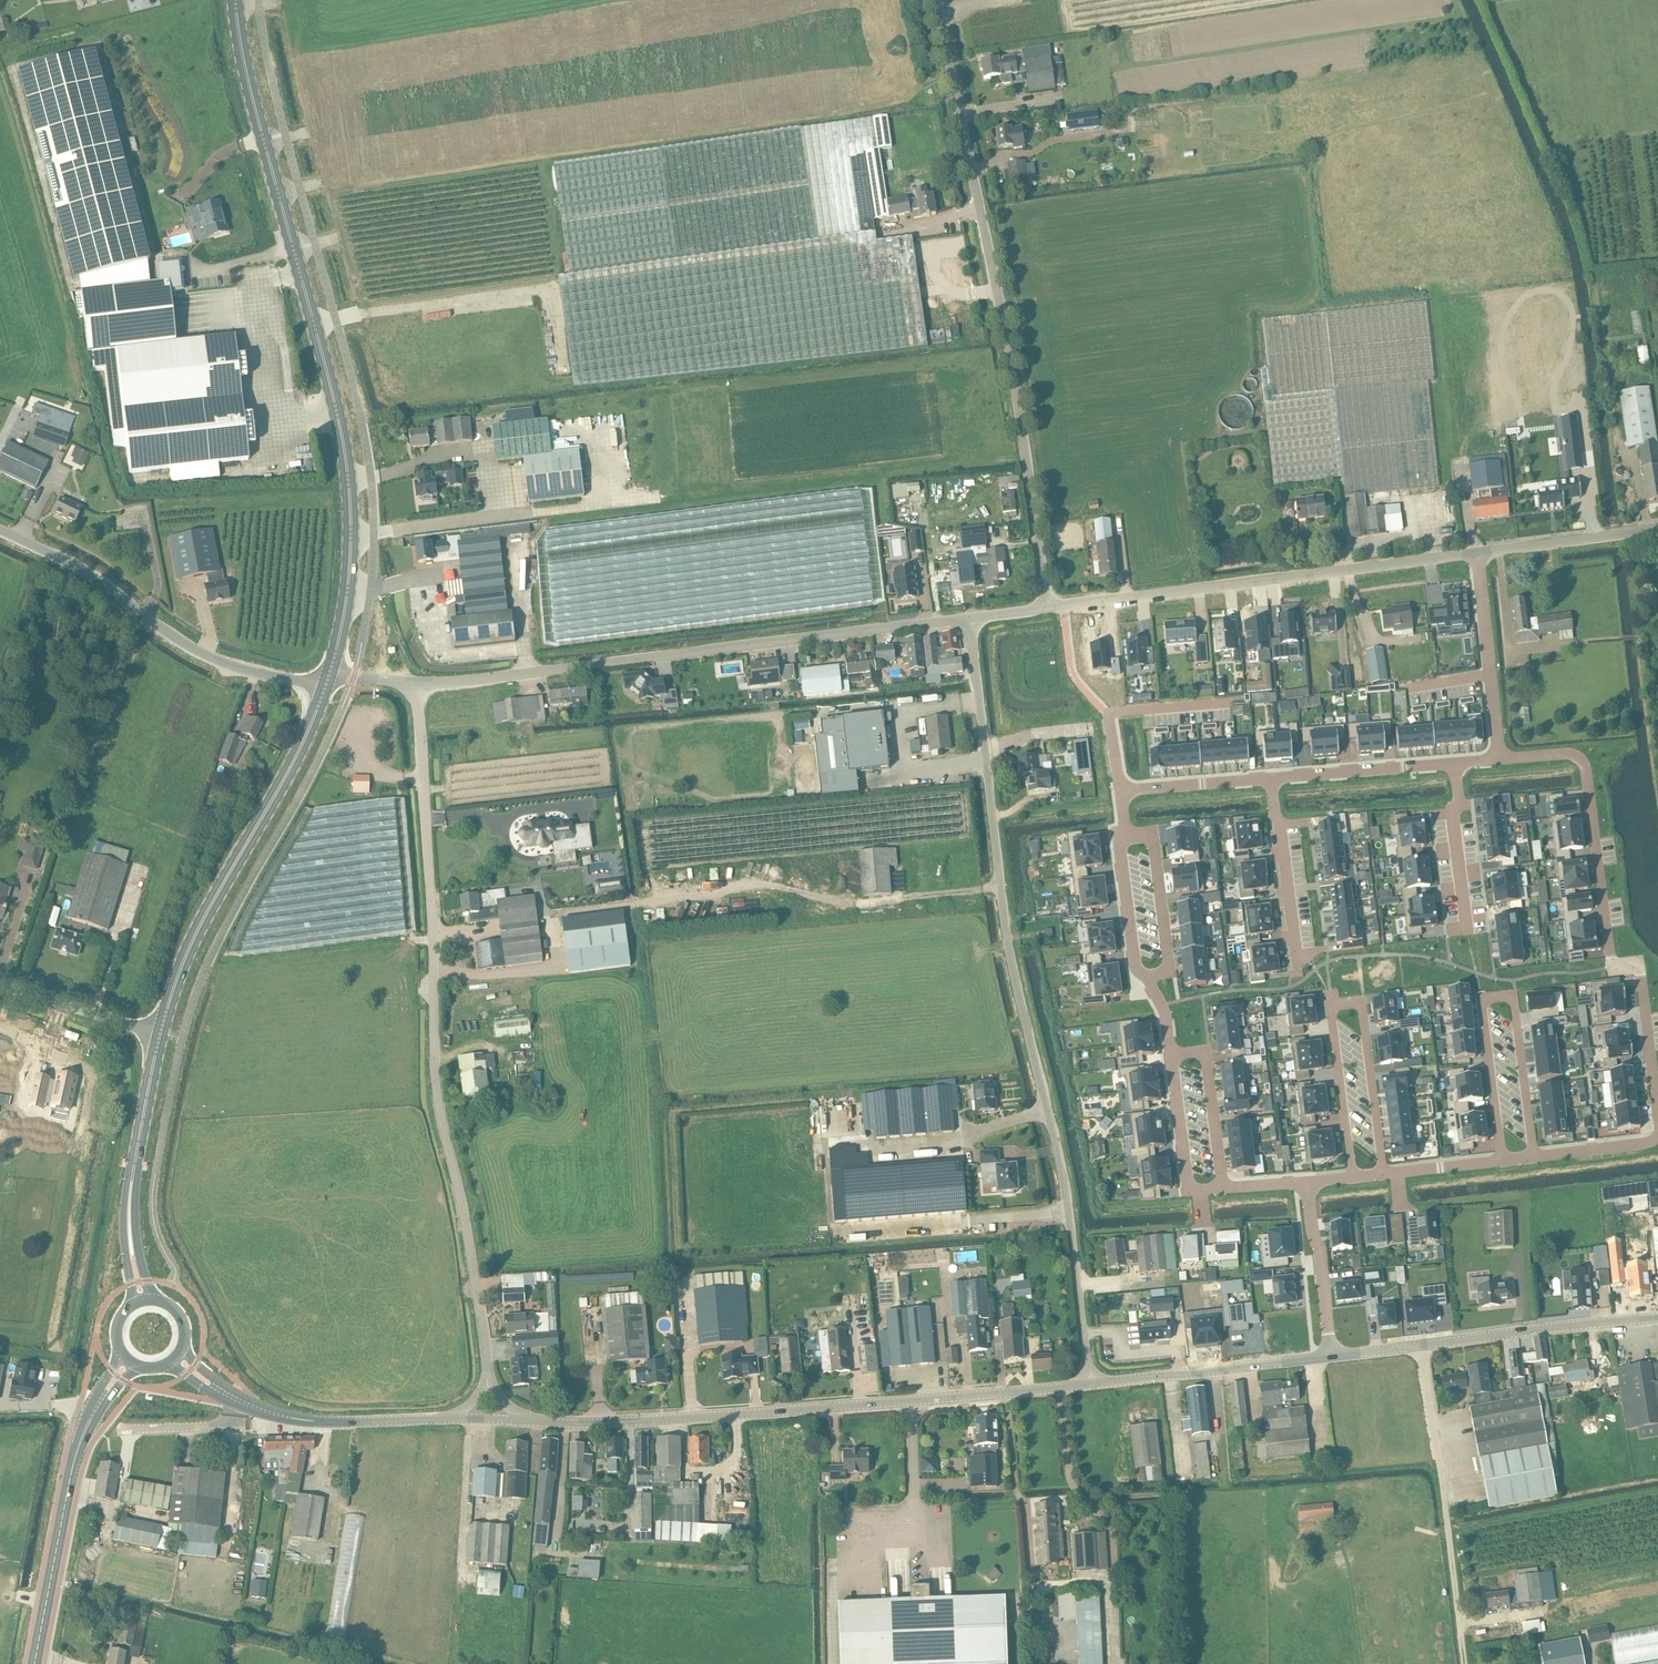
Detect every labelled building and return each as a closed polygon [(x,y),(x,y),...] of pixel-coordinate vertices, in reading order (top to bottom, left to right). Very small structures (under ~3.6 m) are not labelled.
[(1052,58),(1050,46),(1022,50),(1022,56),(982,62),(982,64),(980,65),(981,70),(983,70),(984,79),(999,77),(1000,81),(1004,84),(1012,83),(1011,75),(1025,73),(1028,93),(1055,89),(1065,87),(1061,57),(1052,58)] [(158,284),(149,285),(147,262),(149,262),(93,53),(18,73),(73,282),(79,281),(87,355),(90,354),(92,371),(104,370),(113,449),(127,448),(129,472),(248,459),(234,337),(175,344),(169,292),(181,290),(178,264),(157,267),(158,284)] [(1083,113),(1067,115),(1069,131),(1081,130),(1096,128),(1099,127),(1097,111),(1083,113)] [(916,189),(917,198),(917,199),(908,200),(907,196),(888,200),(879,150),(892,148),(887,116),(801,128),(801,127),(553,163),(569,276),(558,277),(574,387),(622,382),(928,347),(912,237),(877,242),(873,220),(891,217),(911,213),(910,211),(920,209),(921,217),(936,214),(932,195),(927,196),(925,187),(916,189)] [(1024,147),(1021,128),(1011,129),(1011,128),(996,130),(999,148),(1013,146),(1013,147),(1014,149),(1014,148),(1024,147)] [(1026,191),(1025,186),(1028,185),(1025,161),(1007,163),(1010,188),(1017,187),(1017,192),(1026,191)] [(207,238),(227,232),(218,203),(191,211),(194,224),(202,222),(207,238)] [(1345,498),(1346,498),(1350,538),(1388,534),(1388,532),(1403,530),(1401,514),(1400,504),(1366,509),(1365,494),(1439,486),(1427,380),(1434,379),(1426,302),(1263,320),(1269,368),(1261,369),(1274,485),(1343,477),(1345,498)] [(1634,333),(1644,332),(1641,310),(1631,311),(1634,333)] [(944,330),(930,332),(932,344),(945,342),(944,330)] [(1639,363),(1648,362),(1646,346),(1637,348),(1639,363)] [(1656,444),(1657,443),(1649,388),(1619,393),(1628,448),(1639,446),(1642,468),(1641,470),(1642,475),(1644,476),(1647,501),(1657,499),(1657,454),(1656,444)] [(534,422),(533,409),(505,412),(507,425),(493,427),(497,461),(524,458),(529,503),(585,497),(580,449),(552,452),(548,420),(534,422)] [(38,423),(33,436),(64,447),(69,434),(71,427),(40,416),(38,423)] [(430,445),(429,439),(437,438),(438,445),(472,441),(470,418),(436,422),(436,429),(410,432),(411,447),(430,445)] [(1505,420),(1505,434),(1518,434),(1518,420),(1505,420)] [(1576,420),(1558,422),(1560,437),(1563,436),(1565,453),(1562,453),(1562,454),(1580,452),(1576,420)] [(0,458),(0,473),(35,490),(48,461),(8,442),(0,458)] [(75,447),(71,456),(74,458),(72,462),(82,467),(89,454),(75,447)] [(1505,461),(1500,462),(1498,462),(1497,455),(1468,459),(1472,492),(1491,490),(1492,499),(1473,502),(1475,520),(1509,515),(1507,497),(1510,497),(1505,461)] [(463,485),(461,470),(449,472),(431,475),(431,474),(418,475),(419,483),(416,484),(417,498),(421,497),(421,498),(423,498),(423,501),(433,500),(432,497),(434,497),(434,496),(437,495),(436,485),(442,484),(442,481),(450,480),(451,486),(463,485)] [(1581,498),(1579,480),(1556,483),(1557,490),(1537,492),(1539,511),(1569,508),(1568,499),(1581,498)] [(908,492),(919,491),(918,483),(895,485),(896,498),(909,497),(908,492)] [(60,497),(53,512),(75,523),(82,508),(60,497)] [(1326,518),(1323,497),(1296,500),(1298,521),(1326,518)] [(530,534),(529,525),(475,532),(475,531),(467,531),(467,535),(447,537),(447,541),(416,545),(418,563),(426,562),(426,564),(432,563),(431,561),(434,561),(434,556),(450,554),(450,552),(459,551),(466,618),(452,620),(456,649),(515,641),(511,612),(508,613),(500,538),(530,534)] [(225,582),(224,582),(221,570),(220,570),(212,529),(167,538),(175,581),(206,575),(208,585),(204,586),(208,603),(228,599),(225,582)] [(911,553),(923,551),(921,533),(909,535),(911,553)] [(1113,543),(1097,545),(1100,576),(1118,574),(1115,543),(1113,543)] [(953,555),(958,555),(960,571),(949,572),(950,587),(975,584),(973,564),(978,564),(978,565),(988,564),(989,571),(985,571),(987,588),(999,587),(998,580),(1007,579),(1007,578),(1009,577),(1009,570),(1006,569),(1003,549),(987,551),(986,546),(970,548),(970,549),(952,551),(953,555)] [(917,597),(914,568),(905,569),(905,573),(894,574),(896,589),(897,589),(898,599),(917,597)] [(1468,626),(1465,593),(1443,595),(1444,608),(1428,609),(1430,626),(1438,625),(1439,636),(1449,635),(1448,628),(1468,626)] [(1540,641),(1539,635),(1559,632),(1560,641),(1573,639),(1572,630),(1573,630),(1570,614),(1529,620),(1526,599),(1511,601),(1517,644),(1540,641)] [(1395,634),(1413,632),(1409,605),(1397,607),(1398,609),(1382,612),(1384,629),(1393,628),(1394,633),(1395,634)] [(1336,631),(1334,613),(1325,614),(1325,613),(1324,613),(1324,614),(1320,614),(1319,614),(1310,615),(1312,634),(1336,631)] [(1273,659),(1288,658),(1286,644),(1298,643),(1296,616),(1278,617),(1280,639),(1271,640),(1273,659)] [(1263,621),(1245,622),(1246,634),(1246,635),(1247,635),(1247,639),(1246,639),(1246,640),(1247,640),(1248,652),(1258,651),(1259,662),(1271,661),(1268,630),(1263,630),(1263,621)] [(1165,623),(1167,645),(1195,643),(1197,663),(1208,662),(1206,636),(1196,637),(1194,623),(1185,624),(1176,625),(1176,622),(1165,623)] [(1232,624),(1215,625),(1217,652),(1233,651),(1234,660),(1242,659),(1240,639),(1234,639),(1232,624)] [(941,648),(944,674),(963,672),(962,658),(954,659),(953,650),(960,650),(959,633),(941,635),(943,648),(941,648)] [(944,674),(941,648),(937,649),(936,636),(923,638),(928,676),(940,675),(944,674)] [(924,669),(921,638),(906,640),(908,657),(904,657),(905,664),(909,664),(910,670),(924,669)] [(1145,638),(1128,640),(1130,665),(1154,663),(1153,647),(1146,648),(1145,638)] [(1109,640),(1091,642),(1094,668),(1111,666),(1112,673),(1120,672),(1119,657),(1111,657),(1109,640)] [(894,645),(875,647),(877,663),(896,661),(894,645)] [(1333,654),(1334,664),(1348,663),(1346,646),(1342,646),(1343,653),(1333,654)] [(1372,683),(1387,681),(1382,649),(1367,651),(1372,683)] [(875,656),(845,659),(847,675),(864,673),(866,691),(879,689),(875,656)] [(794,665),(786,666),(778,667),(778,661),(751,665),(752,675),(747,675),(748,686),(760,684),(760,681),(779,679),(780,682),(796,680),(794,665)] [(839,666),(801,670),(804,697),(850,692),(848,678),(841,679),(839,666)] [(652,682),(651,679),(643,674),(625,676),(627,690),(634,689),(639,693),(640,700),(654,698),(654,697),(661,696),(663,710),(678,708),(676,690),(665,692),(663,681),(652,682)] [(570,685),(572,703),(573,707),(588,706),(586,684),(570,685)] [(571,704),(572,703),(570,685),(549,687),(551,706),(571,704)] [(1211,695),(1210,685),(1194,686),(1194,695),(1211,695)] [(1308,689),(1285,690),(1285,697),(1308,697),(1308,689)] [(505,703),(493,704),(495,724),(508,722),(508,723),(520,721),(521,723),(546,720),(543,696),(505,701),(505,703)] [(1528,699),(1517,700),(1518,709),(1519,709),(1520,723),(1530,723),(1528,699)] [(1288,707),(1294,706),(1294,701),(1278,703),(1279,711),(1288,710),(1288,707)] [(823,736),(815,739),(820,795),(857,792),(855,772),(890,768),(883,713),(821,720),(823,736)] [(234,765),(249,736),(254,739),(262,723),(246,714),(238,730),(241,732),(238,738),(227,734),(219,761),(234,765)] [(948,717),(920,720),(923,751),(951,748),(948,717)] [(808,720),(789,722),(790,728),(809,726),(808,720)] [(1369,723),(1371,753),(1385,752),(1384,737),(1391,736),(1390,722),(1369,723)] [(1481,722),(1468,723),(1470,744),(1483,743),(1481,722)] [(1371,753),(1369,723),(1348,725),(1349,740),(1356,739),(1358,754),(1361,754),(1361,755),(1369,755),(1369,753),(1371,753)] [(1468,723),(1456,724),(1458,745),(1470,744),(1468,723)] [(1276,731),(1279,760),(1281,760),(1281,762),(1289,761),(1289,759),(1292,759),(1291,744),(1298,744),(1297,724),(1289,725),(1290,735),(1277,736),(1277,731),(1276,731)] [(1456,724),(1445,725),(1446,745),(1458,745),(1456,724)] [(1445,725),(1433,726),(1435,746),(1446,745),(1445,725)] [(1323,727),(1325,758),(1326,758),(1336,757),(1336,755),(1339,755),(1338,740),(1345,740),(1344,726),(1323,727)] [(1432,728),(1421,729),(1422,749),(1435,748),(1435,746),(1433,726),(1432,726),(1432,728)] [(1325,758),(1323,727),(1302,729),(1303,743),(1310,743),(1311,757),(1314,757),(1314,759),(1324,758),(1325,758)] [(1421,729),(1409,730),(1410,750),(1422,749),(1421,729)] [(1409,730),(1396,731),(1398,751),(1410,750),(1409,730)] [(1279,760),(1276,731),(1255,733),(1256,747),(1264,746),(1265,761),(1279,760)] [(1087,739),(1073,741),(1077,774),(1091,772),(1087,739)] [(1247,741),(1235,742),(1237,762),(1249,762),(1247,741)] [(1235,742),(1223,743),(1225,763),(1237,762),(1235,742)] [(1223,743),(1211,744),(1213,764),(1225,763),(1223,743)] [(1211,744),(1199,745),(1201,765),(1213,764),(1211,744)] [(1198,747),(1187,748),(1189,768),(1201,767),(1201,765),(1199,745),(1198,745),(1198,747)] [(1187,748),(1176,749),(1177,769),(1189,768),(1187,748)] [(1176,749),(1164,750),(1165,770),(1177,769),(1176,749)] [(1164,750),(1151,751),(1152,772),(1165,771),(1165,770),(1164,750)] [(1034,756),(1019,758),(1021,775),(1028,775),(1030,791),(1056,788),(1055,780),(1050,780),(1049,772),(1043,772),(1042,763),(1048,763),(1047,755),(1034,756)] [(368,794),(368,780),(353,780),(353,793),(368,794)] [(1504,815),(1511,814),(1509,795),(1493,797),(1494,804),(1481,806),(1483,818),(1504,815)] [(1550,817),(1550,818),(1566,816),(1579,814),(1579,812),(1581,812),(1580,802),(1578,802),(1577,800),(1563,802),(1563,795),(1548,797),(1549,805),(1554,804),(1556,817),(1550,817)] [(1528,812),(1521,813),(1515,814),(1517,824),(1529,823),(1528,819),(1528,812)] [(1320,837),(1341,834),(1347,833),(1344,814),(1331,816),(1332,823),(1319,825),(1320,837)] [(1396,837),(1424,833),(1423,820),(1407,822),(1407,815),(1392,816),(1393,824),(1398,824),(1399,836),(1396,836),(1396,837)] [(1504,815),(1483,818),(1484,829),(1505,826),(1504,815)] [(1553,839),(1581,835),(1579,822),(1567,824),(1566,816),(1550,818),(1553,839)] [(1245,825),(1245,824),(1244,818),(1241,818),(1228,820),(1227,820),(1228,828),(1231,827),(1232,840),(1236,839),(1258,836),(1261,836),(1260,827),(1258,827),(1258,824),(1258,823),(1256,823),(1245,825)] [(521,835),(521,836),(521,837),(521,838),(522,839),(522,840),(523,840),(523,841),(524,841),(525,841),(527,841),(527,846),(539,845),(539,846),(539,847),(540,847),(541,848),(542,849),(543,849),(544,849),(545,849),(546,848),(547,848),(548,848),(548,847),(549,846),(549,845),(549,844),(549,843),(557,842),(558,845),(559,853),(567,852),(593,849),(589,825),(572,827),(571,824),(556,826),(555,822),(540,824),(540,823),(525,826),(525,831),(524,831),(523,832),(522,833),(521,834),(521,835)] [(1505,826),(1484,829),(1486,839),(1507,837),(1505,826)] [(1168,845),(1197,842),(1195,829),(1166,832),(1168,845)] [(1082,832),(1067,834),(1070,855),(1100,852),(1099,837),(1083,839),(1082,832)] [(1397,857),(1412,855),(1411,848),(1425,846),(1423,834),(1424,834),(1424,833),(1396,837),(1397,849),(1396,849),(1397,857)] [(36,871),(46,839),(31,834),(30,840),(23,838),(19,851),(26,853),(22,866),(36,871)] [(1341,834),(1320,837),(1322,847),(1343,845),(1341,834)] [(1556,859),(1570,857),(1570,850),(1583,848),(1581,835),(1553,839),(1556,859)] [(1261,848),(1261,845),(1262,845),(1261,836),(1258,836),(1236,839),(1232,840),(1234,853),(1235,860),(1246,858),(1249,858),(1248,851),(1259,849),(1261,849),(1261,848)] [(1507,837),(1486,839),(1487,850),(1508,847),(1507,837)] [(1539,840),(1531,841),(1533,860),(1542,859),(1539,840)] [(125,865),(129,852),(94,842),(90,854),(86,853),(75,889),(67,886),(65,895),(73,897),(66,918),(108,930),(128,866),(125,865)] [(1197,842),(1168,845),(1168,848),(1166,848),(1168,856),(1169,856),(1170,858),(1184,857),(1185,864),(1199,862),(1198,855),(1197,842)] [(1343,845),(1322,847),(1323,858),(1344,855),(1343,845)] [(1488,862),(1502,860),(1502,867),(1514,865),(1513,858),(1509,859),(1508,847),(1487,850),(1488,862)] [(896,848),(859,852),(864,897),(892,894),(889,866),(898,865),(896,848)] [(1100,852),(1070,855),(1072,876),(1087,874),(1086,868),(1101,866),(1100,852)] [(1344,855),(1323,858),(1325,869),(1345,866),(1344,855)] [(1399,877),(1428,873),(1426,860),(1413,862),(1412,855),(1397,857),(1399,877)] [(557,859),(558,864),(574,862),(573,856),(557,859)] [(1558,879),(1586,876),(1587,876),(1585,862),(1571,864),(1570,857),(1556,859),(1558,879)] [(1250,865),(1250,864),(1249,858),(1246,858),(1235,860),(1236,866),(1236,867),(1241,867),(1243,878),(1243,879),(1264,876),(1265,876),(1265,875),(1266,875),(1266,874),(1264,874),(1264,870),(1265,870),(1265,869),(1264,869),(1263,865),(1264,865),(1264,864),(1263,864),(1263,863),(1250,865)] [(943,864),(934,865),(934,877),(943,877),(943,864)] [(1172,882),(1201,878),(1199,865),(1185,867),(1185,870),(1171,872),(1172,882)] [(1347,878),(1345,866),(1325,869),(1326,881),(1347,878)] [(1402,897),(1417,895),(1416,888),(1430,886),(1428,873),(1399,877),(1406,876),(1407,888),(1401,889),(1402,897)] [(1087,874),(1072,876),(1075,897),(1106,893),(1105,885),(1104,885),(1103,879),(1088,881),(1087,874)] [(1495,891),(1519,888),(1518,875),(1493,878),(1495,891)] [(1265,877),(1265,876),(1264,876),(1243,879),(1243,878),(1242,878),(1237,879),(1239,893),(1240,900),(1251,898),(1254,898),(1253,892),(1253,891),(1266,889),(1266,886),(1268,885),(1267,877),(1265,877)] [(1561,900),(1576,898),(1575,890),(1588,888),(1586,876),(1558,879),(1561,900)] [(1201,878),(1172,882),(1173,892),(1188,890),(1188,893),(1203,892),(1201,878)] [(2,918),(5,906),(3,906),(9,887),(0,885),(0,917),(2,918)] [(1330,889),(1332,900),(1357,897),(1355,886),(1330,889)] [(1519,888),(1495,891),(1496,904),(1521,901),(1519,888)] [(470,923),(489,921),(500,919),(503,940),(476,944),(479,970),(543,961),(534,896),(533,896),(533,892),(524,893),(524,897),(511,899),(510,891),(462,898),(464,915),(467,915),(467,916),(469,916),(470,923)] [(1106,893),(1075,897),(1078,917),(1092,915),(1092,909),(1107,907),(1106,901),(1107,901),(1106,893)] [(1405,917),(1435,913),(1435,912),(1433,912),(1432,900),(1418,901),(1417,895),(1402,897),(1405,917)] [(1561,900),(1564,920),(1578,919),(1578,912),(1591,910),(1590,896),(1576,898),(1561,900)] [(1357,897),(1332,900),(1333,911),(1353,908),(1352,898),(1357,897)] [(1179,917),(1202,914),(1205,913),(1203,902),(1177,905),(1179,917)] [(1237,902),(1221,903),(1222,911),(1237,910),(1237,902)] [(1256,909),(1255,907),(1255,902),(1252,902),(1238,904),(1239,912),(1242,911),(1243,924),(1247,923),(1269,920),(1272,920),(1271,911),(1269,911),(1269,908),(1269,907),(1267,907),(1256,909)] [(1353,908),(1333,911),(1335,921),(1354,919),(1353,908)] [(1407,937),(1422,935),(1421,928),(1436,926),(1435,913),(1405,917),(1407,937)] [(1180,928),(1201,926),(1203,925),(1202,914),(1179,917),(1180,928)] [(564,927),(563,927),(569,973),(631,966),(626,926),(600,929),(599,915),(563,920),(564,927)] [(1497,930),(1518,927),(1517,916),(1496,918),(1497,930)] [(1354,919),(1335,921),(1336,932),(1361,929),(1361,928),(1356,929),(1354,919)] [(1566,940),(1594,937),(1592,924),(1579,926),(1578,919),(1564,920),(1566,940)] [(1096,920),(1081,922),(1082,930),(1087,929),(1089,942),(1114,939),(1112,925),(1097,927),(1096,920)] [(1272,932),(1272,929),(1273,929),(1272,920),(1269,920),(1247,923),(1243,924),(1245,936),(1246,943),(1246,944),(1257,942),(1260,942),(1259,935),(1270,933),(1272,933),(1272,932)] [(1181,940),(1202,937),(1201,926),(1180,928),(1181,940)] [(1518,927),(1497,930),(1499,942),(1520,939),(1518,927)] [(57,929),(52,947),(60,950),(60,949),(68,951),(68,953),(77,955),(83,938),(79,937),(80,935),(73,933),(72,935),(69,934),(70,933),(57,929)] [(1342,943),(1343,950),(1363,947),(1361,929),(1336,932),(1338,944),(1342,943)] [(1594,937),(1566,940),(1569,962),(1584,960),(1583,952),(1596,950),(1596,948),(1598,948),(1597,938),(1595,938),(1595,936),(1594,937)] [(1202,937),(1181,940),(1183,952),(1204,949),(1202,937)] [(1091,955),(1085,956),(1086,964),(1101,962),(1100,955),(1115,953),(1113,940),(1114,940),(1114,939),(1089,942),(1091,955)] [(1500,954),(1521,951),(1520,939),(1499,942),(1500,954)] [(1261,949),(1261,948),(1260,942),(1257,942),(1246,944),(1247,950),(1247,951),(1249,951),(1251,962),(1251,963),(1253,963),(1275,960),(1276,960),(1275,959),(1277,958),(1276,950),(1274,950),(1274,947),(1273,947),(1261,949)] [(1182,963),(1208,960),(1207,948),(1204,949),(1183,952),(1181,952),(1182,963)] [(1521,951),(1500,954),(1502,965),(1523,963),(1521,951)] [(1208,960),(1182,963),(1184,975),(1205,972),(1210,971),(1208,960)] [(1276,961),(1276,960),(1275,960),(1253,963),(1251,963),(1251,962),(1248,963),(1250,977),(1251,983),(1265,982),(1264,975),(1277,973),(1277,971),(1278,971),(1278,970),(1277,971),(1276,967),(1278,966),(1278,965),(1276,966),(1276,962),(1277,962),(1277,961),(1276,961)] [(1101,962),(1086,964),(1089,984),(1119,980),(1118,972),(1117,966),(1102,968),(1101,962)] [(1205,972),(1184,975),(1186,987),(1206,984),(1205,972)] [(1091,997),(1083,998),(1084,1006),(1106,1004),(1106,997),(1121,995),(1120,989),(1121,988),(1119,980),(1089,984),(1091,997)] [(1594,1005),(1625,1001),(1623,987),(1607,989),(1606,983),(1592,984),(1594,1005)] [(1444,1002),(1470,999),(1468,986),(1443,990),(1444,1002)] [(1374,1012),(1374,1014),(1396,1011),(1395,999),(1400,999),(1399,991),(1385,993),(1385,1000),(1372,1001),(1373,1004),(1371,1004),(1372,1012),(1374,1012)] [(1287,1015),(1316,1011),(1315,1002),(1313,1002),(1313,999),(1300,1000),(1299,993),(1286,995),(1285,995),(1287,1015)] [(1555,1008),(1553,993),(1548,994),(1547,994),(1539,995),(1527,996),(1529,1012),(1543,1010),(1544,1018),(1559,1016),(1558,1008),(1555,1008)] [(1446,1013),(1471,1010),(1470,999),(1444,1002),(1446,1013)] [(1625,1001),(1594,1005),(1597,1025),(1611,1024),(1610,1017),(1625,1015),(1623,1002),(1625,1002),(1625,1001)] [(1214,1020),(1236,1017),(1235,1005),(1213,1008),(1214,1020)] [(1452,1024),(1473,1021),(1471,1010),(1446,1013),(1446,1014),(1451,1013),(1452,1024)] [(1316,1011),(1287,1015),(1290,1035),(1304,1034),(1304,1033),(1303,1026),(1304,1026),(1316,1025),(1316,1024),(1316,1021),(1317,1021),(1316,1011)] [(1398,1023),(1396,1011),(1374,1014),(1376,1026),(1398,1023)] [(530,1016),(494,1019),(496,1037),(531,1033),(530,1016)] [(1217,1031),(1239,1028),(1236,1028),(1235,1018),(1236,1018),(1236,1017),(1214,1020),(1214,1021),(1215,1020),(1217,1031)] [(1402,1030),(1404,1030),(1408,1029),(1419,1027),(1418,1019),(1407,1020),(1401,1021),(1402,1030)] [(1121,1044),(1153,1040),(1152,1033),(1150,1034),(1149,1027),(1133,1029),(1132,1021),(1118,1023),(1121,1044)] [(1447,1036),(1474,1032),(1473,1021),(1452,1024),(1454,1035),(1446,1035),(1447,1036)] [(1110,1024),(1101,1025),(1102,1034),(1111,1032),(1110,1024)] [(1534,1043),(1555,1040),(1560,1039),(1558,1026),(1532,1029),(1533,1035),(1532,1035),(1532,1036),(1532,1041),(1533,1041),(1534,1043)] [(1603,1048),(1630,1044),(1629,1044),(1627,1031),(1612,1033),(1612,1026),(1595,1028),(1596,1035),(1601,1034),(1603,1048)] [(1218,1042),(1243,1039),(1241,1039),(1239,1028),(1217,1031),(1218,1042)] [(1404,1030),(1402,1030),(1390,1031),(1391,1038),(1378,1040),(1379,1053),(1406,1049),(1404,1030)] [(1448,1047),(1474,1044),(1472,1033),(1474,1033),(1474,1032),(1447,1036),(1448,1047)] [(1293,1060),(1320,1056),(1320,1055),(1321,1055),(1321,1054),(1320,1054),(1319,1050),(1321,1050),(1321,1049),(1319,1049),(1319,1046),(1320,1045),(1319,1045),(1319,1043),(1318,1043),(1305,1045),(1304,1038),(1290,1040),(1291,1047),(1293,1060)] [(1246,1057),(1243,1039),(1218,1042),(1220,1054),(1230,1053),(1231,1059),(1246,1057)] [(1153,1040),(1121,1044),(1123,1057),(1117,1058),(1118,1067),(1138,1064),(1137,1056),(1153,1054),(1152,1048),(1153,1047),(1153,1040)] [(1535,1054),(1556,1052),(1555,1040),(1534,1043),(1534,1049),(1535,1054)] [(1475,1057),(1474,1044),(1448,1047),(1448,1048),(1451,1048),(1452,1060),(1475,1057)] [(1630,1045),(1605,1048),(1607,1061),(1602,1062),(1603,1069),(1617,1067),(1616,1060),(1632,1058),(1630,1045)] [(1406,1049),(1379,1053),(1381,1065),(1408,1061),(1406,1049)] [(1556,1052),(1535,1054),(1537,1066),(1560,1063),(1559,1051),(1556,1052)] [(524,1052),(510,1053),(511,1061),(525,1060),(524,1052)] [(494,1054),(484,1056),(484,1054),(458,1056),(464,1098),(490,1094),(486,1069),(496,1067),(494,1054)] [(1320,1056),(1293,1060),(1295,1072),(1296,1080),(1310,1078),(1309,1071),(1322,1069),(1322,1067),(1321,1066),(1323,1066),(1322,1057),(1320,1058),(1320,1057),(1320,1056)] [(1099,1069),(1115,1068),(1114,1059),(1099,1060),(1099,1069)] [(1562,1076),(1560,1063),(1537,1066),(1537,1067),(1536,1068),(1536,1073),(1538,1073),(1538,1079),(1562,1076)] [(1223,1079),(1248,1076),(1246,1064),(1222,1067),(1223,1079)] [(1127,1091),(1158,1086),(1158,1079),(1156,1080),(1155,1073),(1139,1075),(1138,1067),(1119,1069),(1120,1078),(1125,1078),(1127,1091)] [(1384,1091),(1412,1087),(1409,1068),(1394,1070),(1395,1077),(1383,1079),(1384,1091)] [(1611,1083),(1634,1080),(1632,1068),(1610,1071),(1611,1083)] [(1454,1091),(1481,1088),(1480,1085),(1482,1085),(1481,1077),(1479,1077),(1479,1075),(1464,1076),(1463,1069),(1444,1072),(1445,1080),(1455,1078),(1457,1090),(1454,1090),(1454,1091)] [(37,1076),(32,1098),(52,1103),(51,1107),(69,1110),(76,1078),(70,1077),(69,1077),(65,1076),(64,1076),(58,1075),(57,1083),(48,1081),(48,1079),(37,1076)] [(1225,1090),(1249,1087),(1248,1076),(1223,1079),(1225,1090)] [(934,1088),(861,1094),(864,1131),(874,1130),(875,1139),(955,1132),(953,1110),(959,1109),(958,1086),(956,1086),(956,1079),(933,1081),(934,1088)] [(1610,1096),(1635,1092),(1634,1080),(1611,1083),(1609,1083),(1610,1096)] [(1299,1104),(1328,1101),(1326,1091),(1325,1092),(1324,1089),(1325,1088),(1324,1088),(1311,1089),(1310,1082),(1297,1084),(1296,1084),(1299,1104)] [(994,1083),(974,1085),(976,1111),(996,1110),(994,1083)] [(1281,1084),(1273,1085),(1276,1107),(1284,1106),(1281,1084)] [(1541,1100),(1541,1101),(1562,1098),(1560,1085),(1540,1088),(1540,1094),(1539,1094),(1540,1100),(1541,1100)] [(1158,1086),(1127,1091),(1130,1112),(1144,1110),(1143,1102),(1159,1100),(1158,1094),(1159,1093),(1158,1086)] [(1225,1102),(1251,1098),(1249,1087),(1225,1090),(1226,1101),(1225,1101),(1225,1102)] [(1412,1087),(1384,1091),(1385,1091),(1387,1102),(1407,1099),(1405,1089),(1412,1088),(1412,1087)] [(1454,1111),(1468,1109),(1468,1103),(1482,1101),(1481,1088),(1454,1091),(1456,1103),(1453,1103),(1454,1111)] [(1612,1108),(1637,1105),(1635,1092),(1610,1096),(1612,1108)] [(1226,1113),(1248,1110),(1247,1099),(1251,1099),(1251,1098),(1225,1102),(1226,1113)] [(1541,1101),(1543,1113),(1564,1110),(1562,1098),(1541,1101)] [(1407,1099),(1387,1102),(1388,1113),(1408,1111),(1407,1099)] [(1328,1101),(1299,1104),(1301,1124),(1302,1124),(1315,1123),(1314,1116),(1316,1115),(1328,1114),(1328,1113),(1327,1110),(1329,1110),(1328,1101)] [(1637,1105),(1612,1108),(1613,1120),(1616,1120),(1638,1117),(1637,1105)] [(1457,1131),(1486,1128),(1485,1125),(1487,1125),(1486,1117),(1484,1117),(1484,1114),(1469,1116),(1468,1109),(1454,1111),(1457,1131)] [(1564,1110),(1543,1113),(1544,1125),(1570,1122),(1569,1109),(1564,1110)] [(1408,1111),(1388,1113),(1390,1124),(1409,1122),(1408,1111)] [(1133,1136),(1164,1132),(1163,1124),(1162,1125),(1161,1119),(1145,1121),(1144,1113),(1130,1115),(1133,1136)] [(1638,1117),(1616,1120),(1617,1132),(1640,1129),(1638,1117)] [(1593,1122),(1592,1119),(1586,1119),(1584,1120),(1585,1128),(1593,1127),(1593,1122)] [(1229,1136),(1255,1133),(1254,1121),(1228,1125),(1229,1136)] [(1409,1122),(1390,1124),(1391,1136),(1414,1133),(1414,1132),(1411,1132),(1409,1122)] [(1570,1122),(1544,1125),(1546,1137),(1559,1136),(1559,1137),(1565,1136),(1565,1135),(1572,1134),(1570,1122)] [(1306,1136),(1307,1148),(1332,1145),(1331,1144),(1333,1144),(1332,1135),(1330,1136),(1330,1132),(1317,1134),(1316,1127),(1302,1129),(1303,1137),(1306,1136)] [(1459,1151),(1474,1150),(1473,1143),(1487,1141),(1486,1128),(1457,1131),(1459,1151)] [(1136,1158),(1150,1156),(1149,1148),(1165,1146),(1164,1141),(1165,1140),(1164,1132),(1133,1136),(1134,1149),(1129,1150),(1130,1159),(1136,1158)] [(1255,1133),(1229,1136),(1231,1148),(1252,1145),(1250,1135),(1256,1134),(1255,1133)] [(1414,1133),(1391,1136),(1393,1146),(1391,1146),(1391,1147),(1419,1143),(1415,1143),(1414,1133)] [(1419,1143),(1391,1147),(1393,1159),(1420,1155),(1419,1143)] [(1232,1160),(1253,1157),(1252,1145),(1231,1148),(1232,1160)] [(1332,1146),(1332,1145),(1307,1148),(1304,1148),(1306,1162),(1313,1161),(1313,1163),(1321,1162),(1321,1160),(1333,1158),(1333,1157),(1334,1157),(1334,1156),(1333,1156),(1333,1152),(1334,1152),(1334,1151),(1332,1151),(1332,1147),(1333,1147),(1333,1146),(1332,1146)] [(1283,1162),(1284,1161),(1290,1161),(1289,1147),(1282,1147),(1281,1148),(1283,1162)] [(999,1162),(998,1151),(980,1152),(981,1164),(982,1164),(983,1173),(994,1172),(997,1175),(999,1192),(1003,1192),(1004,1195),(1014,1194),(1014,1191),(1018,1190),(1016,1165),(1005,1166),(1005,1161),(999,1162)] [(869,1166),(868,1154),(841,1156),(842,1170),(830,1171),(835,1223),(967,1212),(963,1159),(869,1166)] [(1137,1166),(1139,1165),(1141,1178),(1170,1175),(1169,1168),(1168,1168),(1167,1161),(1151,1163),(1150,1156),(1136,1158),(1137,1166)] [(1253,1157),(1232,1160),(1234,1172),(1255,1169),(1253,1157)] [(1141,1178),(1138,1179),(1141,1201),(1155,1199),(1154,1191),(1170,1188),(1169,1182),(1171,1182),(1170,1175),(1141,1178)] [(1512,1213),(1484,1214),(1486,1249),(1513,1248),(1512,1213)] [(1418,1223),(1409,1224),(1411,1247),(1421,1246),(1421,1242),(1437,1241),(1434,1214),(1424,1215),(1424,1216),(1417,1217),(1418,1223)] [(1385,1220),(1384,1218),(1363,1220),(1366,1247),(1387,1245),(1386,1235),(1389,1235),(1387,1220),(1385,1220)] [(1348,1222),(1331,1224),(1334,1251),(1351,1249),(1351,1245),(1359,1244),(1357,1224),(1349,1225),(1348,1222)] [(1404,1243),(1403,1226),(1391,1227),(1393,1244),(1404,1243)] [(1214,1262),(1238,1261),(1237,1245),(1240,1245),(1239,1231),(1216,1233),(1217,1246),(1213,1246),(1214,1262)] [(1291,1233),(1291,1231),(1269,1233),(1272,1259),(1263,1260),(1264,1268),(1288,1265),(1287,1258),(1294,1257),(1294,1255),(1293,1249),(1293,1250),(1293,1246),(1295,1246),(1293,1232),(1291,1233)] [(1126,1266),(1126,1262),(1132,1261),(1132,1265),(1138,1264),(1140,1274),(1177,1270),(1173,1235),(1162,1236),(1162,1234),(1135,1237),(1137,1252),(1124,1253),(1123,1240),(1106,1242),(1109,1267),(1126,1266)] [(1191,1240),(1191,1238),(1182,1239),(1183,1262),(1198,1261),(1198,1258),(1205,1258),(1204,1244),(1197,1245),(1197,1240),(1191,1240)] [(1620,1241),(1609,1243),(1613,1285),(1624,1283),(1624,1282),(1628,1282),(1629,1284),(1628,1284),(1629,1284),(1629,1288),(1629,1289),(1630,1292),(1630,1295),(1633,1295),(1635,1295),(1636,1297),(1649,1295),(1648,1287),(1649,1287),(1649,1286),(1648,1286),(1648,1282),(1648,1281),(1647,1281),(1648,1281),(1648,1280),(1647,1280),(1647,1276),(1647,1275),(1646,1273),(1645,1263),(1624,1265),(1623,1263),(1622,1263),(1620,1241)] [(1595,1271),(1609,1269),(1609,1263),(1607,1247),(1593,1249),(1595,1271)] [(887,1272),(887,1266),(973,1260),(972,1248),(866,1254),(868,1273),(887,1272)] [(1551,1262),(1544,1254),(1536,1260),(1543,1269),(1551,1262)] [(1396,1267),(1398,1295),(1410,1294),(1410,1280),(1431,1279),(1430,1265),(1396,1267)] [(1215,1269),(1207,1270),(1208,1282),(1216,1281),(1215,1269)] [(1336,1286),(1338,1301),(1361,1299),(1360,1289),(1370,1288),(1370,1284),(1383,1283),(1382,1270),(1361,1272),(1362,1283),(1360,1284),(1359,1283),(1336,1286)] [(1574,1310),(1591,1308),(1588,1270),(1571,1272),(1574,1310)] [(745,1285),(744,1285),(742,1272),(696,1276),(697,1289),(694,1289),(699,1346),(748,1341),(747,1325),(748,1325),(745,1285)] [(1269,1281),(1268,1272),(1250,1274),(1251,1283),(1269,1281)] [(503,1276),(504,1303),(525,1302),(523,1275),(503,1276)] [(909,1294),(908,1277),(898,1278),(900,1295),(909,1294)] [(1273,1279),(1276,1305),(1277,1305),(1278,1306),(1285,1306),(1285,1304),(1296,1303),(1294,1277),(1273,1279)] [(989,1333),(986,1334),(985,1327),(990,1326),(990,1319),(987,1280),(950,1283),(953,1318),(955,1318),(955,1326),(967,1325),(970,1351),(988,1350),(987,1343),(990,1343),(989,1333)] [(1242,1280),(1220,1283),(1223,1309),(1225,1326),(1231,1326),(1232,1332),(1249,1330),(1248,1323),(1260,1322),(1259,1315),(1253,1316),(1252,1306),(1242,1308),(1242,1306),(1228,1307),(1227,1294),(1243,1292),(1242,1280)] [(1031,1281),(1012,1284),(1013,1298),(1032,1295),(1031,1281)] [(544,1313),(534,1314),(505,1316),(506,1334),(557,1330),(554,1284),(547,1285),(548,1309),(544,1309),(544,1313)] [(1431,1300),(1405,1304),(1408,1323),(1434,1320),(1432,1306),(1446,1304),(1443,1284),(1429,1286),(1431,1300)] [(1497,1285),(1478,1287),(1480,1307),(1499,1305),(1499,1300),(1513,1298),(1512,1284),(1497,1286),(1497,1285)] [(651,1359),(645,1306),(644,1293),(606,1296),(607,1309),(602,1310),(606,1363),(651,1359)] [(1378,1315),(1379,1327),(1395,1325),(1393,1306),(1377,1307),(1376,1297),(1365,1304),(1366,1316),(1378,1315)] [(1169,1330),(1168,1321),(1171,1321),(1170,1311),(1173,1311),(1172,1299),(1137,1302),(1138,1311),(1135,1311),(1137,1324),(1139,1324),(1141,1344),(1149,1344),(1149,1341),(1170,1339),(1169,1332),(1170,1332),(1170,1330),(1169,1330)] [(1003,1315),(1013,1315),(1013,1305),(1003,1304),(1003,1315)] [(930,1307),(886,1311),(891,1368),(936,1364),(930,1307)] [(1216,1319),(1204,1320),(1207,1348),(1218,1347),(1218,1344),(1220,1344),(1219,1332),(1225,1331),(1225,1326),(1223,1309),(1215,1310),(1216,1319)] [(1191,1313),(1183,1314),(1185,1330),(1192,1330),(1194,1347),(1196,1347),(1197,1349),(1207,1348),(1204,1320),(1193,1322),(1191,1313)] [(1022,1319),(1000,1321),(1002,1341),(1004,1341),(1006,1360),(1023,1359),(1022,1339),(1024,1339),(1022,1319)] [(846,1328),(828,1329),(832,1373),(850,1371),(846,1328)] [(514,1348),(516,1348),(526,1347),(558,1344),(557,1333),(513,1337),(514,1348)] [(857,1338),(858,1347),(861,1374),(879,1372),(876,1345),(875,1336),(857,1338)] [(1526,1354),(1527,1362),(1547,1359),(1544,1336),(1534,1338),(1536,1352),(1526,1354)] [(771,1344),(781,1343),(783,1375),(799,1373),(796,1338),(780,1339),(780,1337),(771,1338),(771,1344)] [(675,1339),(665,1340),(666,1352),(677,1351),(675,1339)] [(527,1358),(526,1347),(516,1348),(517,1359),(511,1360),(514,1385),(530,1384),(530,1379),(538,1378),(537,1366),(537,1357),(527,1358)] [(957,1348),(945,1349),(947,1365),(959,1364),(957,1348)] [(1526,1354),(1522,1355),(1522,1352),(1509,1354),(1513,1379),(1525,1377),(1523,1363),(1527,1362),(1526,1354)] [(1032,1372),(1052,1370),(1050,1353),(1031,1355),(1032,1372)] [(741,1355),(722,1357),(724,1379),(743,1378),(743,1375),(758,1374),(757,1356),(742,1358),(741,1355)] [(1550,1377),(1564,1375),(1565,1383),(1579,1381),(1579,1382),(1594,1379),(1592,1372),(1589,1373),(1586,1360),(1578,1361),(1579,1364),(1549,1369),(1550,1377)] [(646,1368),(636,1369),(638,1384),(647,1384),(648,1386),(667,1384),(665,1362),(645,1364),(646,1368)] [(1651,1365),(1650,1363),(1617,1368),(1618,1376),(1607,1378),(1608,1386),(1603,1387),(1604,1392),(1620,1389),(1626,1430),(1638,1428),(1640,1439),(1657,1436),(1657,1363),(1651,1365)] [(13,1380),(9,1398),(11,1399),(19,1400),(19,1398),(31,1400),(34,1385),(33,1384),(36,1369),(17,1365),(14,1381),(13,1380)] [(1479,1458),(1489,1509),(1557,1496),(1554,1477),(1558,1476),(1555,1444),(1551,1418),(1544,1383),(1536,1385),(1490,1393),(1490,1392),(1486,1365),(1468,1368),(1469,1375),(1465,1376),(1465,1374),(1442,1378),(1444,1392),(1467,1388),(1467,1386),(1471,1386),(1472,1395),(1473,1395),(1475,1406),(1469,1407),(1479,1458)] [(1513,1380),(1505,1382),(1506,1390),(1514,1388),(1513,1380)] [(1262,1406),(1263,1412),(1262,1412),(1268,1460),(1310,1455),(1304,1407),(1282,1410),(1282,1401),(1300,1399),(1298,1383),(1282,1384),(1282,1381),(1260,1384),(1262,1406)] [(1230,1384),(1235,1428),(1236,1438),(1231,1438),(1235,1472),(1245,1471),(1241,1439),(1248,1438),(1246,1426),(1248,1426),(1243,1382),(1230,1384)] [(553,1384),(541,1385),(542,1394),(554,1393),(553,1384)] [(1549,1400),(1565,1397),(1568,1397),(1566,1385),(1547,1388),(1549,1400)] [(1187,1390),(1190,1419),(1182,1420),(1183,1431),(1192,1430),(1192,1436),(1211,1434),(1206,1387),(1187,1390)] [(998,1487),(997,1456),(996,1456),(996,1449),(998,1449),(996,1416),(976,1417),(976,1429),(974,1429),(974,1445),(977,1445),(978,1456),(969,1457),(970,1488),(998,1487)] [(1163,1480),(1161,1465),(1156,1423),(1130,1426),(1138,1483),(1163,1480)] [(293,1438),(264,1438),(264,1451),(265,1463),(278,1463),(278,1468),(278,1478),(275,1478),(275,1499),(285,1499),(293,1450),(293,1438)] [(285,1499),(285,1502),(295,1504),(290,1537),(317,1541),(324,1499),(298,1495),(302,1474),(301,1474),(305,1450),(313,1450),(313,1438),(293,1438),(293,1450),(285,1499)] [(657,1454),(657,1467),(654,1467),(654,1485),(661,1485),(661,1499),(654,1500),(654,1507),(655,1507),(655,1541),(731,1543),(732,1526),(700,1524),(700,1483),(681,1483),(681,1468),(682,1468),(681,1438),(657,1438),(657,1445),(656,1445),(656,1455),(657,1454)] [(708,1438),(690,1438),(691,1465),(708,1464),(708,1438)] [(543,1439),(540,1471),(534,1535),(549,1537),(556,1472),(559,1440),(543,1439)] [(607,1439),(607,1459),(607,1472),(617,1472),(617,1459),(624,1459),(623,1439),(607,1439)] [(636,1468),(637,1489),(653,1488),(653,1471),(647,1472),(647,1468),(648,1468),(647,1439),(636,1439),(636,1468)] [(507,1442),(506,1471),(506,1474),(497,1473),(498,1470),(475,1469),(473,1496),(496,1497),(505,1498),(526,1499),(527,1472),(528,1443),(507,1442)] [(1206,1443),(1192,1445),(1196,1480),(1210,1478),(1206,1443)] [(570,1444),(570,1479),(592,1480),(592,1466),(584,1466),(585,1444),(570,1444)] [(846,1481),(846,1473),(869,1473),(868,1450),(844,1451),(845,1466),(829,1466),(830,1482),(846,1481)] [(929,1459),(921,1460),(922,1473),(930,1473),(929,1459)] [(114,1500),(116,1490),(120,1465),(100,1462),(94,1497),(114,1500)] [(217,1545),(225,1473),(174,1468),(172,1490),(123,1482),(120,1501),(136,1504),(136,1506),(169,1512),(168,1524),(168,1531),(181,1533),(180,1542),(217,1545)] [(648,1529),(652,1529),(653,1493),(632,1493),(632,1530),(636,1530),(636,1541),(648,1541),(648,1529)] [(582,1510),(582,1496),(572,1496),(571,1510),(582,1510)] [(1061,1530),(1060,1513),(1059,1504),(1055,1504),(1036,1505),(1040,1566),(1060,1565),(1059,1558),(1064,1558),(1062,1530),(1061,1530)] [(1332,1504),(1298,1507),(1299,1521),(1334,1517),(1332,1504)] [(345,1514),(327,1635),(347,1637),(365,1517),(345,1514)] [(118,1517),(113,1540),(156,1550),(161,1527),(118,1517)] [(470,1524),(467,1562),(507,1565),(510,1526),(470,1524)] [(1095,1533),(1072,1535),(1074,1571),(1097,1569),(1095,1533)] [(1416,1558),(1440,1554),(1439,1543),(1414,1547),(1416,1558)] [(579,1578),(598,1579),(599,1561),(580,1560),(579,1578)] [(993,1567),(985,1575),(992,1582),(996,1577),(998,1579),(1002,1575),(993,1567)] [(478,1568),(477,1593),(499,1594),(507,1595),(508,1578),(501,1578),(501,1569),(478,1568)] [(1488,1608),(1509,1605),(1510,1611),(1543,1606),(1542,1600),(1555,1599),(1551,1572),(1514,1577),(1516,1591),(1508,1592),(1486,1595),(1488,1608)] [(253,1580),(251,1596),(265,1598),(267,1582),(253,1580)] [(930,1585),(911,1586),(911,1600),(839,1603),(841,1663),(1008,1663),(1005,1596),(953,1598),(954,1610),(931,1611),(930,1585)] [(514,1586),(513,1597),(523,1598),(525,1587),(514,1586)] [(1100,1594),(1058,1596),(1059,1618),(1053,1618),(1055,1663),(1103,1663),(1100,1594)] [(107,1663),(123,1663),(125,1656),(127,1645),(141,1647),(144,1631),(146,1619),(137,1617),(138,1616),(123,1613),(117,1643),(112,1642),(110,1650),(107,1663)] [(1521,1622),(1522,1634),(1544,1632),(1543,1620),(1521,1622)] [(1609,1631),(1614,1663),(1657,1663),(1657,1624),(1609,1631)] [(1590,1644),(1610,1641),(1607,1625),(1587,1628),(1590,1644)] [(1539,1646),(1542,1663),(1584,1663),(1580,1638),(1539,1646)]
